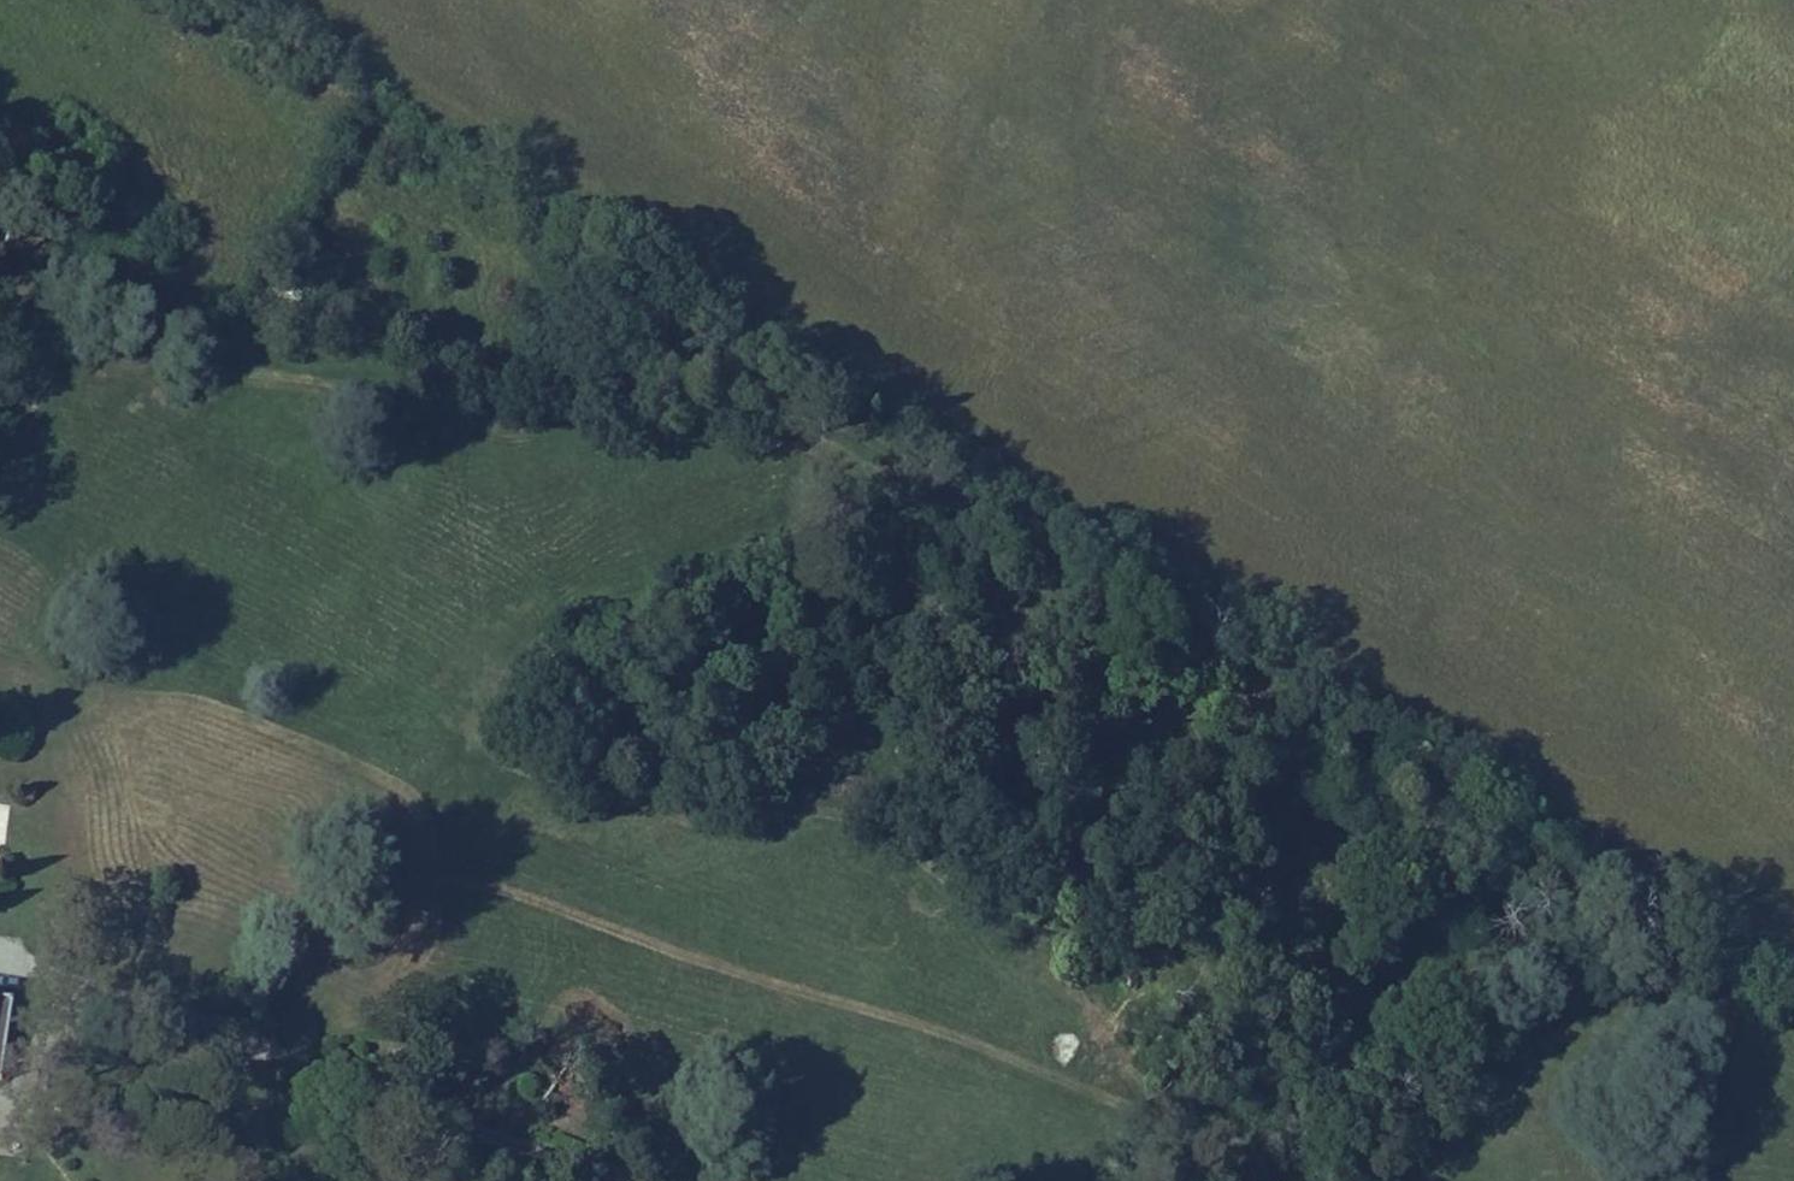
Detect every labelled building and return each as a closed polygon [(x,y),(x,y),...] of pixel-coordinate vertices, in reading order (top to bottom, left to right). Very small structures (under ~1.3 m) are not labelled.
[(9,1008),(0,1007),(0,1067),(9,1008)] [(122,1074),(120,1069),(107,1066),(102,1071),(101,1080),(107,1085),(116,1085),(121,1081),(122,1074)]
